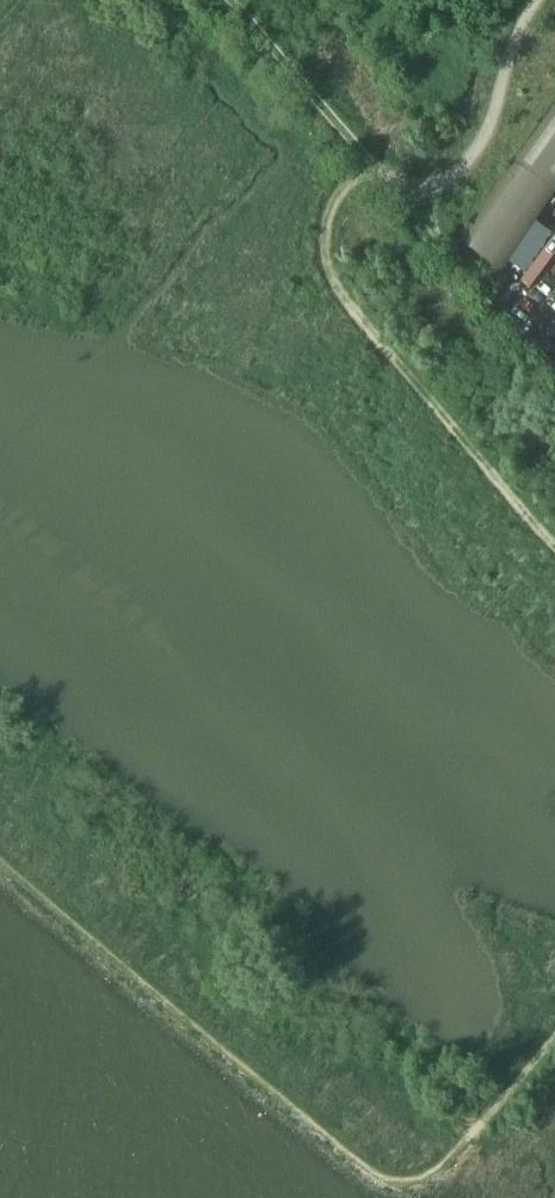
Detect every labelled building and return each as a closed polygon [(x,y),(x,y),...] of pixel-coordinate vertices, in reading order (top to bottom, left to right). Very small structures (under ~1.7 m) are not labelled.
[(458,244),(501,274),(554,196),(554,105),(458,244)]
